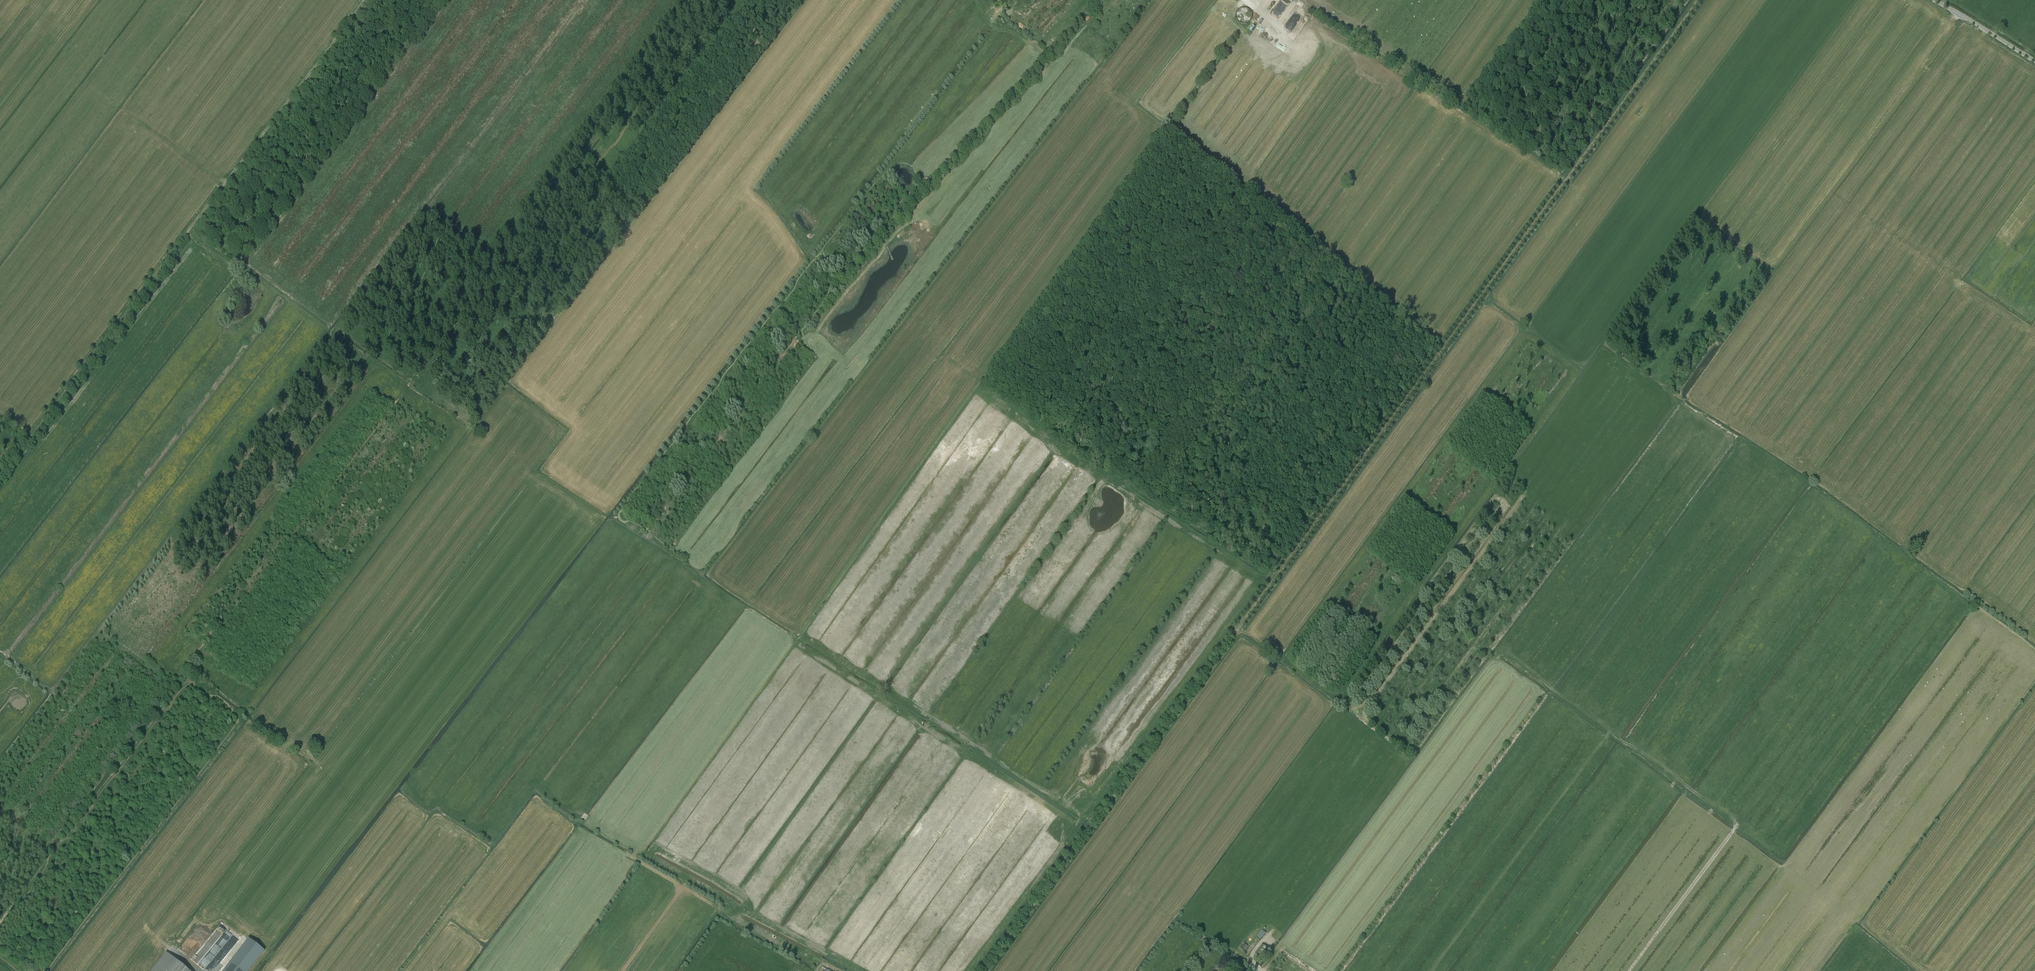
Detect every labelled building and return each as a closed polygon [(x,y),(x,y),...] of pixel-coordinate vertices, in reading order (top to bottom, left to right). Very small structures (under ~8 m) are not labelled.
[(1280,14),(1281,15),(1278,19),(1283,22),(1284,20),(1295,3),(1289,0),(1280,14)] [(1298,6),(1286,23),(1291,26),(1303,9),(1298,6)] [(198,965),(207,970),(214,970),(238,938),(225,929),(198,965)] [(1261,940),(1265,932),(1261,930),(1257,938),(1261,940)] [(1245,941),(1240,947),(1245,950),(1249,944),(1245,941)] [(1263,959),(1270,950),(1262,944),(1255,953),(1263,959)] [(166,953),(152,970),(189,970),(166,953)] [(222,970),(241,970),(229,962),(222,970)]
